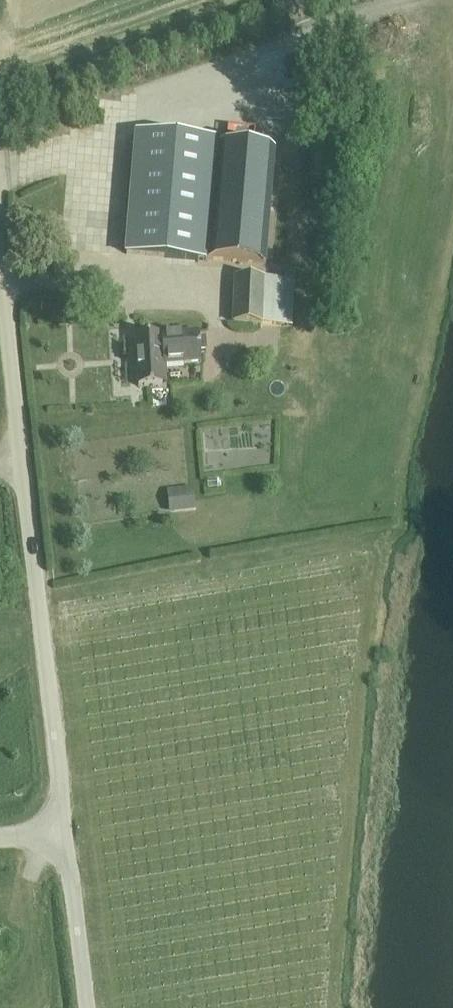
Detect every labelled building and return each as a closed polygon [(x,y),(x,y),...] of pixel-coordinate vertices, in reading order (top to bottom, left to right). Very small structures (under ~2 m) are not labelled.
[(209,261),(265,265),(275,151),(219,147),(218,142),(136,135),(126,255),(208,262),(209,261)] [(234,324),(281,326),(292,326),(294,282),(236,279),(234,324)] [(159,336),(136,338),(139,387),(139,389),(165,387),(163,366),(177,366),(177,367),(200,365),(198,335),(175,336),(175,337),(174,338),(173,335),(159,336)] [(170,516),(194,514),(192,491),(168,494),(170,516)]
